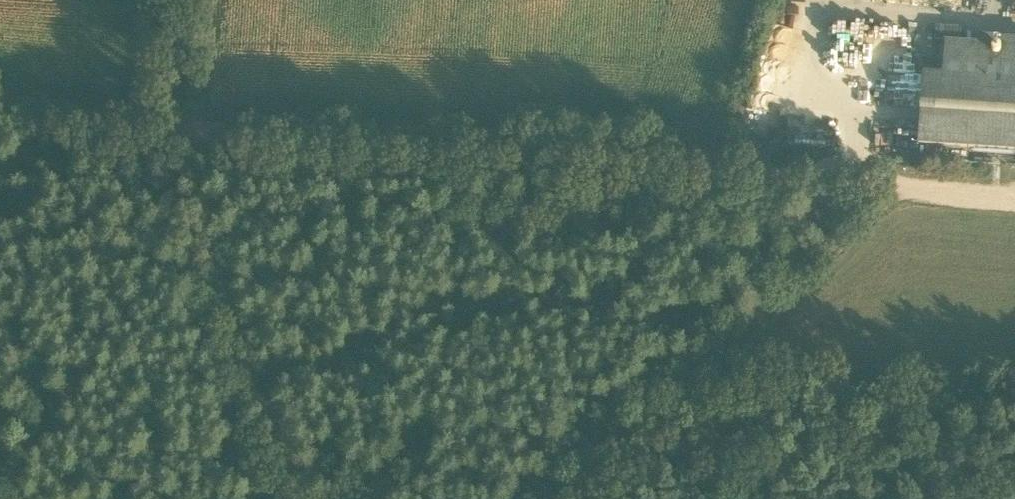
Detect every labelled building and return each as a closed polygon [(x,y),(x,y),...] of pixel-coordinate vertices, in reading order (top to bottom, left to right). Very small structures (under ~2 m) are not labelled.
[(960,41),(961,28),(934,27),(934,42),(947,42),(944,75),(922,73),(917,144),(1014,150),(1014,45),(960,41)]
